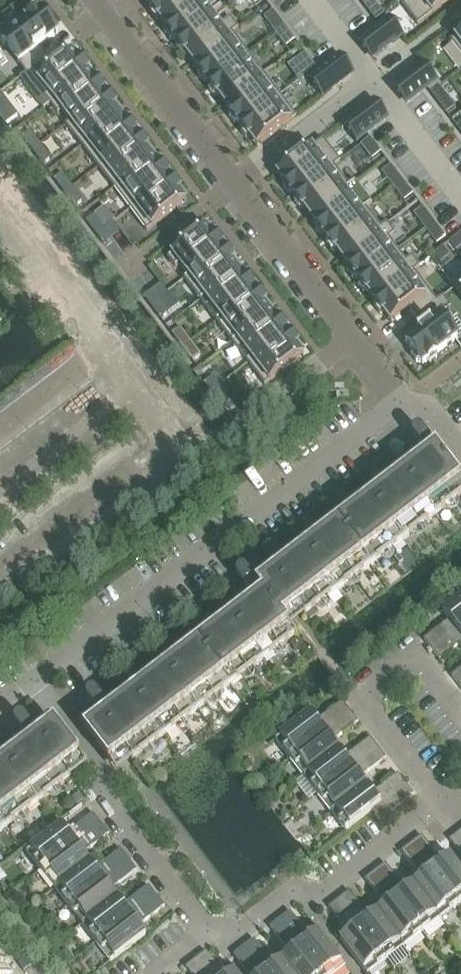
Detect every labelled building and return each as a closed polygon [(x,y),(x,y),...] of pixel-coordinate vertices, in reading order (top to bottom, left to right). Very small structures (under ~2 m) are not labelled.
[(145,1),(149,6),(150,8),(150,12),(149,12),(154,19),(155,19),(158,20),(159,19),(160,21),(188,0),(144,0),(145,1)] [(160,21),(161,22),(164,27),(166,29),(165,33),(170,40),(171,40),(174,41),(175,40),(176,42),(215,12),(216,13),(222,8),(216,0),(188,0),(160,21)] [(360,1),(376,21),(384,15),(373,0),(361,0),(360,1)] [(399,2),(418,26),(451,0),(402,0),(399,2)] [(27,22),(1,41),(26,73),(28,72),(47,57),(40,48),(54,37),(56,35),(58,34),(57,32),(53,27),(51,25),(51,24),(52,21),(52,20),(47,13),(47,14),(43,13),(41,11),(38,13),(37,13),(34,13),(33,12),(27,17),(27,18),(26,22),(27,22)] [(273,12),(264,18),(275,33),(284,26),(273,12)] [(212,15),(176,42),(177,43),(177,44),(176,47),(176,48),(181,55),(182,54),(185,55),(186,55),(188,57),(191,62),(192,63),(232,33),(232,34),(238,29),(238,28),(230,19),(224,23),(220,26),(212,15)] [(358,42),(357,43),(371,61),(372,60),(393,44),(402,37),(403,36),(389,18),(379,26),(374,29),(358,42)] [(284,26),(275,33),(286,47),(295,41),(284,26)] [(232,33),(192,63),(193,64),(196,69),(198,71),(198,75),(197,75),(202,82),(203,82),(206,83),(207,82),(208,84),(248,54),(232,34),(232,33)] [(451,42),(460,56),(460,34),(451,42)] [(26,73),(19,78),(43,110),(50,105),(51,104),(89,75),(88,73),(89,73),(89,69),(84,62),(80,62),(78,60),(74,55),(73,53),(71,54),(69,56),(54,67),(47,57),(28,72),(26,73)] [(248,54),(208,84),(209,86),(208,89),(208,90),(213,97),(214,96),(217,97),(218,97),(220,99),(223,104),(224,105),(264,75),(248,54)] [(305,54),(296,60),(307,75),(316,68),(305,54)] [(318,72),(308,80),(322,98),(332,90),(337,86),(354,74),(340,55),(339,56),(323,68),(318,72)] [(392,87),(406,106),(406,105),(422,93),(427,89),(438,81),(424,63),(422,64),(413,71),(392,87)] [(51,104),(50,105),(57,114),(62,111),(70,122),(71,122),(105,96),(104,94),(105,94),(105,90),(100,83),(96,83),(94,81),(90,76),(89,75),(51,104)] [(264,75),(224,105),(225,106),(229,111),(230,113),(230,114),(230,117),(229,117),(234,124),(235,124),(239,125),(239,124),(240,126),(280,96),(264,75)] [(439,87),(430,94),(446,114),(455,108),(439,87)] [(0,93),(0,119),(5,125),(18,116),(0,93)] [(70,122),(65,125),(82,147),(118,120),(120,118),(122,117),(121,116),(117,111),(115,109),(116,108),(116,105),(116,104),(111,97),(111,98),(107,97),(105,96),(71,122),(70,122)] [(280,96),(240,126),(241,128),(241,131),(240,132),(245,139),(246,138),(249,139),(250,139),(252,141),(257,148),(261,145),(296,118),(280,96)] [(353,116),(343,125),(357,143),(367,135),(372,131),(388,119),(389,119),(375,100),(358,113),(353,116)] [(118,120),(82,147),(98,168),(137,138),(136,136),(137,136),(137,132),(132,125),(128,125),(126,123),(122,118),(122,117),(120,118),(118,120)] [(30,132),(22,138),(32,152),(41,145),(30,132)] [(137,138),(98,168),(114,189),(150,162),(152,160),(153,159),(153,158),(149,153),(137,138)] [(370,139),(361,145),(373,160),(381,153),(370,139)] [(279,173),(277,175),(279,176),(282,181),(284,184),(283,188),(288,195),(289,195),(292,195),(293,195),(294,197),(333,167),(334,167),(340,163),(323,140),(281,172),(279,173)] [(41,145),(32,152),(42,165),(51,159),(41,145)] [(150,162),(114,189),(130,210),(169,180),(168,178),(169,178),(169,174),(164,167),(160,167),(158,165),(154,160),(153,159),(152,160),(150,162)] [(391,166),(382,173),(393,187),(402,181),(391,166)] [(333,167),(294,197),(295,198),(294,202),(299,209),(300,209),(303,209),(304,209),(305,212),(309,209),(314,215),(349,187),(334,167),(333,167)] [(62,174),(54,180),(64,194),(73,187),(62,174)] [(169,180),(130,210),(147,232),(182,205),(184,203),(186,202),(185,200),(181,195),(179,193),(180,192),(180,189),(180,188),(175,181),(175,182),(171,181),(169,180)] [(402,181),(393,187),(405,202),(413,195),(402,181)] [(349,187),(314,215),(318,220),(314,223),(316,226),(315,230),(320,237),(321,237),(324,237),(325,237),(326,239),(365,208),(366,209),(372,204),(355,182),(349,187)] [(73,187),(64,194),(75,207),(83,201),(73,187)] [(105,207),(94,216),(105,229),(116,221),(105,207)] [(365,208),(326,239),(327,240),(326,244),(331,251),(332,251),(335,251),(336,251),(341,259),(342,260),(381,229),(366,209),(365,208)] [(423,208),(414,214),(425,229),(434,223),(423,208)] [(94,216),(86,222),(96,236),(105,229),(94,216)] [(105,229),(96,236),(103,244),(120,232),(120,231),(113,223),(105,229)] [(434,223),(425,229),(437,245),(440,243),(446,238),(434,223)] [(381,229),(342,260),(343,260),(348,268),(347,272),(352,279),(353,279),(356,279),(357,279),(358,281),(397,250),(389,239),(395,234),(387,224),(381,229)] [(203,231),(167,259),(175,269),(180,266),(188,276),(189,277),(223,250),(222,249),(223,245),(218,238),(214,237),(214,238),(212,235),(208,230),(207,229),(205,230),(203,231)] [(449,243),(456,251),(460,247),(460,234),(449,243)] [(443,248),(431,257),(437,266),(449,256),(443,248)] [(188,276),(183,280),(200,301),(235,274),(238,273),(239,271),(235,266),(233,263),(234,259),(229,252),(225,252),(223,250),(189,277),(188,276)] [(397,250),(358,281),(359,282),(358,286),(363,293),(364,293),(367,293),(368,293),(370,296),(373,301),(374,302),(413,272),(414,272),(420,268),(412,257),(406,261),(397,250)] [(235,274),(200,301),(216,322),(255,292),(254,291),(255,287),(250,280),(246,279),(246,280),(244,277),(240,272),(239,271),(238,273),(235,274)] [(374,307),(379,314),(383,314),(384,314),(386,317),(389,322),(391,323),(392,322),(394,320),(409,309),(417,319),(437,303),(437,302),(414,272),(413,272),(374,302),(375,303),(374,307)] [(451,283),(460,297),(460,275),(451,283)] [(161,285),(143,298),(150,306),(158,300),(167,293),(161,285)] [(255,292),(216,322),(232,343),(268,316),(270,315),(271,313),(267,308),(265,305),(266,301),(261,294),(257,294),(255,292)] [(167,293),(158,300),(169,314),(177,307),(167,293)] [(407,341),(405,343),(407,344),(410,349),(412,352),(412,356),(411,356),(416,363),(417,363),(421,363),(423,365),(426,363),(430,364),(437,359),(437,358),(437,355),(437,354),(455,340),(446,328),(459,318),(443,298),(437,302),(437,303),(417,319),(424,328),(409,340),(407,341)] [(158,300),(150,306),(160,320),(169,314),(158,300)] [(268,316),(232,343),(248,364),(287,334),(286,333),(286,332),(287,329),(287,328),(282,322),(278,321),(278,322),(276,319),(272,314),(271,313),(270,315),(268,316)] [(180,328),(172,335),(182,348),(191,342),(180,328)] [(287,334),(248,364),(265,386),(300,359),(302,357),(304,356),(303,354),(299,350),(297,347),(298,343),(293,336),(289,336),(287,334)] [(191,342),(182,348),(193,362),(201,356),(191,342)] [(217,374),(204,385),(210,393),(224,383),(217,374)] [(224,383),(210,393),(217,402),(230,391),(224,383)] [(87,698),(88,700),(93,707),(96,712),(134,760),(295,634),(290,628),(293,626),(294,625),(298,622),(301,620),(302,619),(305,617),(306,616),(315,609),(460,496),(460,481),(440,453),(431,442),(430,442),(423,432),(420,430),(417,430),(415,431),(414,431),(413,433),(412,436),(412,439),(421,450),(267,568),(264,571),(260,574),(257,576),(252,580),(251,581),(254,584),(257,587),(248,594),(105,705),(102,701),(96,694),(94,692),(92,692),(89,693),(88,695),(87,698)] [(396,566),(400,563),(396,557),(392,560),(396,566)] [(460,627),(460,597),(442,612),(448,620),(423,639),(431,650),(460,627)] [(315,609),(306,616),(310,620),(319,613),(315,609)] [(431,650),(439,661),(460,645),(460,627),(431,650)] [(289,644),(296,654),(303,649),(296,639),(289,644)] [(460,685),(460,669),(452,676),(460,687),(460,685)] [(290,760),(350,713),(342,702),(317,722),(310,713),(275,740),(290,760)] [(303,777),(339,750),(333,743),(358,724),(350,713),(290,760),(303,777)] [(33,729),(24,719),(23,718),(21,717),(19,717),(17,718),(16,719),(15,720),(15,721),(15,722),(15,724),(15,725),(24,736),(0,754),(0,832),(71,777),(33,729)] [(317,795),(377,748),(370,739),(345,758),(339,750),(303,777),(295,784),(308,802),(317,795)] [(331,814),(367,786),(361,779),(386,760),(377,748),(317,795),(331,814)] [(331,814),(346,832),(372,812),(379,822),(414,796),(397,774),(372,794),(367,786),(331,814)] [(79,795),(71,801),(76,807),(84,801),(79,795)] [(40,872),(102,824),(93,814),(68,833),(62,825),(26,853),(40,872)] [(54,889),(90,862),(84,854),(109,835),(102,824),(40,872),(54,889)] [(32,832),(36,838),(41,834),(37,828),(32,832)] [(31,842),(36,838),(32,832),(27,836),(31,842)] [(459,833),(449,841),(460,856),(460,836),(459,833)] [(450,856),(441,862),(422,837),(412,845),(458,906),(460,904),(460,870),(450,856)] [(440,920),(458,906),(412,845),(402,853),(421,878),(413,884),(440,920)] [(68,907),(129,861),(121,850),(95,869),(90,862),(54,889),(68,907)] [(82,926),(118,898),(112,890),(137,871),(129,861),(68,907),(82,926)] [(440,920),(413,884),(405,890),(386,865),(376,873),(422,933),(440,920)] [(404,947),(422,933),(376,873),(366,881),(385,906),(377,912),(404,947)] [(96,944),(157,897),(149,887),(124,906),(118,898),(82,926),(96,944)] [(404,947),(377,912),(369,917),(350,893),(340,900),(387,961),(404,947)] [(157,897),(96,944),(110,963),(146,935),(139,927),(165,907),(157,897)] [(387,961),(340,900),(329,909),(348,934),(340,940),(367,973),(369,973),(387,961)] [(322,973),(338,973),(346,967),(319,931),(310,937),(292,913),(281,921),(322,973)] [(281,921),(271,929),(290,954),(282,960),(293,973),(322,973),(281,921)] [(282,960),(274,965),(255,940),(245,948),(264,973),(293,973),(282,960)] [(245,948),(234,956),(248,973),(264,973),(245,948)] [(59,959),(64,966),(73,959),(68,952),(59,959)] [(207,953),(197,961),(206,973),(223,973),(207,953)] [(197,961),(187,969),(190,973),(206,973),(197,961)]
